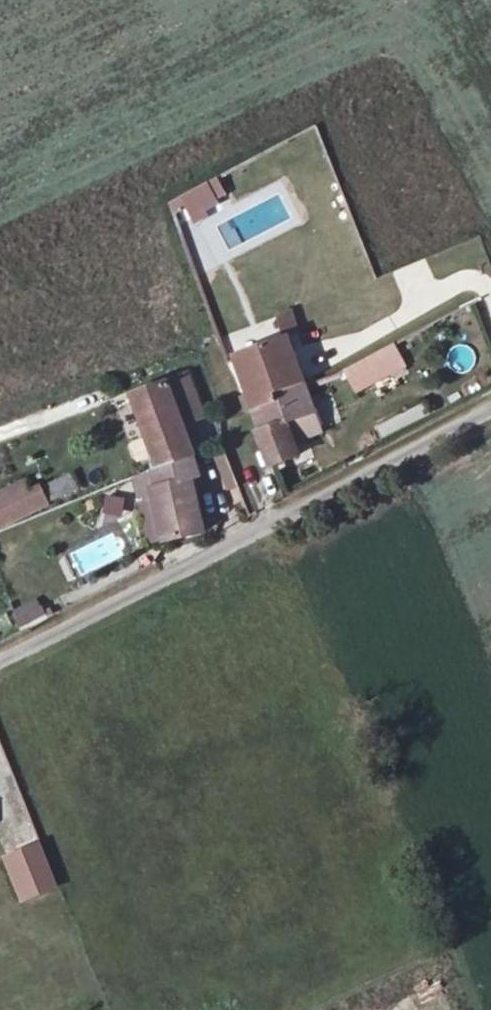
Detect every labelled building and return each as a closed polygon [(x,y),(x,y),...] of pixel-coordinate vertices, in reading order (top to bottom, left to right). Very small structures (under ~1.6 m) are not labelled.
[(176,198),(190,223),(220,206),(206,181),(176,198)] [(283,336),(287,335),(297,331),(290,312),(276,318),(283,336)] [(289,338),(238,358),(257,412),(280,403),(277,395),(306,386),(289,338)] [(394,346),(346,372),(356,393),(404,368),(394,346)] [(188,372),(167,380),(183,424),(204,417),(188,372)] [(167,380),(128,394),(150,454),(156,472),(196,458),(183,424),(167,380)] [(280,403),(257,412),(264,430),(259,432),(273,465),(299,454),(294,443),(322,431),(306,386),(277,395),(280,403)] [(213,457),(228,490),(237,486),(222,453),(213,457)] [(201,473),(196,458),(156,472),(150,454),(153,487),(147,489),(161,545),(207,533),(192,476),(201,473)] [(41,490),(49,506),(80,491),(72,475),(41,490)] [(31,490),(26,480),(0,493),(0,524),(2,528),(49,506),(41,490),(39,486),(31,490)] [(122,502),(106,497),(102,513),(118,517),(122,502)] [(14,613),(22,627),(46,615),(38,601),(14,613)] [(42,843),(4,858),(22,903),(60,888),(42,843)]
